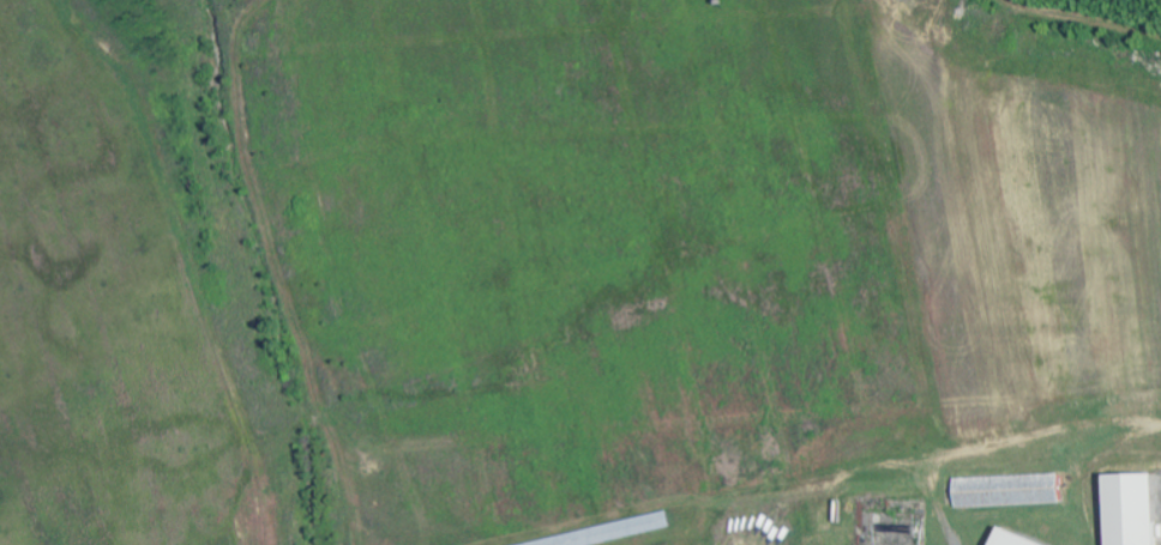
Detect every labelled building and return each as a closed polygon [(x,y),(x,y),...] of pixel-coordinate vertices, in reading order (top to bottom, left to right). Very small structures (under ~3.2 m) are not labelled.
[(956,509),(1064,505),(1063,475),(955,479),(956,509)] [(1105,477),(1107,544),(1157,544),(1155,475),(1105,477)] [(1000,530),(994,544),(1040,544),(1000,530)]
